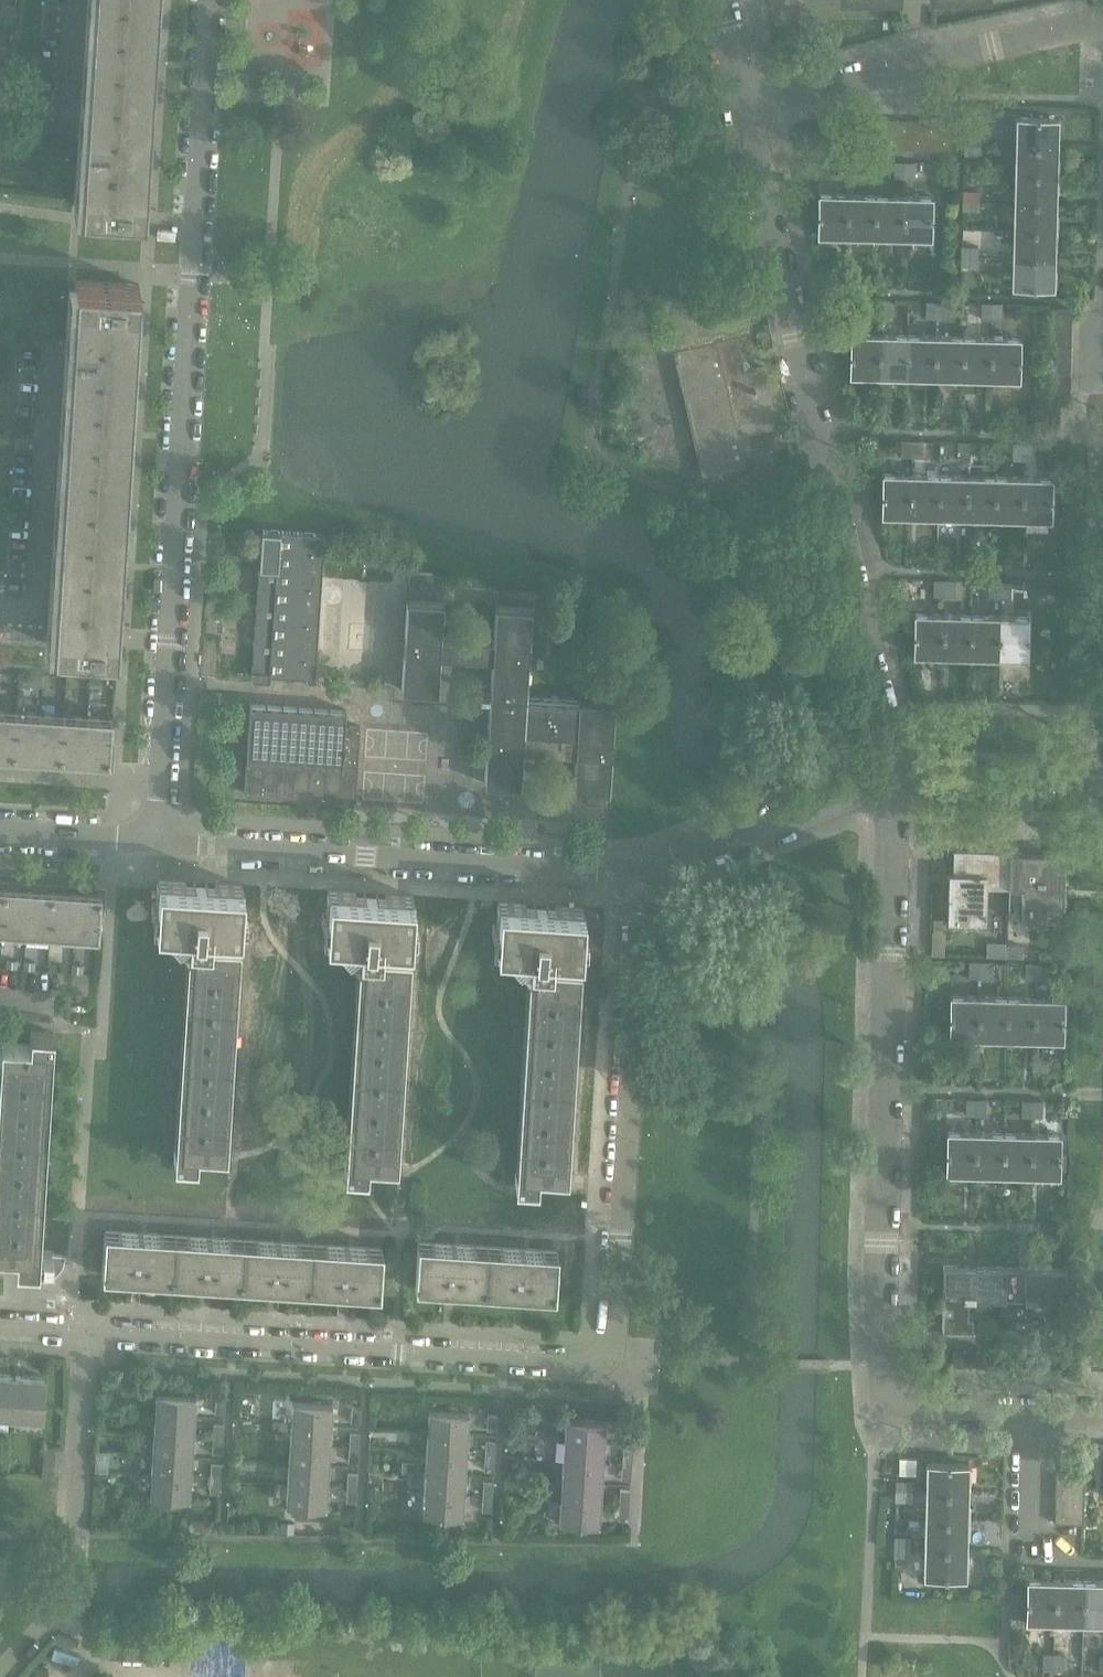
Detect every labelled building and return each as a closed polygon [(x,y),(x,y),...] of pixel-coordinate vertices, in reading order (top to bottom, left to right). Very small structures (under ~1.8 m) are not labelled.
[(150,0),(94,0),(81,209),(145,213),(146,192),(138,191),(150,0)] [(3,4),(1,13),(15,14),(16,6),(3,4)] [(15,14),(1,13),(0,22),(13,24),(15,14)] [(8,56),(10,48),(0,46),(0,54),(8,56)] [(0,54),(0,64),(7,65),(8,56),(0,54)] [(1017,117),(1017,146),(1058,147),(1058,118),(1017,117)] [(898,119),(885,119),(884,149),(897,149),(898,119)] [(912,120),(898,119),(897,149),(911,149),(912,120)] [(982,135),(965,135),(965,144),(981,145),(982,135)] [(981,145),(965,144),(965,155),(981,155),(981,145)] [(1058,147),(1017,146),(1016,174),(1057,175),(1058,147)] [(848,161),(839,160),(838,177),(848,177),(848,161)] [(859,161),(848,161),(848,177),(859,177),(859,161)] [(904,162),(895,162),(895,178),(904,179),(904,162)] [(915,162),(904,162),(904,179),(915,179),(915,162)] [(1057,175),(1016,174),(1015,203),(1056,204),(1057,175)] [(980,191),(964,190),(963,201),(980,202),(980,191)] [(818,235),(846,236),(847,195),(819,194),(818,235)] [(876,195),(847,195),(846,236),(875,236),(876,195)] [(904,196),(876,195),(875,236),(903,237),(904,196)] [(933,197),(904,196),(903,237),(932,238),(933,197)] [(980,202),(963,201),(963,211),(980,211),(980,202)] [(1056,204),(1015,203),(1014,230),(1055,231),(1056,204)] [(1055,231),(1014,230),(1014,259),(1055,260),(1055,231)] [(979,247),(962,246),(962,257),(978,258),(979,247)] [(978,258),(962,257),(962,267),(978,267),(978,258)] [(1055,260),(1014,259),(1013,287),(1054,288),(1055,260)] [(110,629),(131,306),(139,307),(140,285),(77,281),(53,647),(117,651),(118,629),(110,629)] [(880,300),(871,300),(870,317),(880,317),(880,300)] [(891,301),(880,300),(880,317),(891,317),(891,301)] [(937,302),(927,301),(926,318),(936,318),(937,302)] [(947,302),(937,302),(936,318),(947,319),(947,302)] [(993,303),(982,303),(982,320),(993,320),(993,303)] [(1003,303),(993,303),(993,320),(1002,320),(1003,303)] [(779,427),(765,367),(746,372),(737,334),(752,331),(752,314),(754,314),(754,312),(752,311),(741,308),(727,306),(713,305),(701,306),(685,310),(672,315),(660,322),(648,329),(650,331),(651,330),(662,351),(676,348),(705,474),(746,465),(738,432),(757,428),(757,432),(779,427)] [(1073,310),(1049,310),(1049,320),(1072,321),(1073,310)] [(1072,321),(1049,320),(1049,333),(1072,333),(1072,321)] [(756,332),(759,343),(770,341),(768,330),(756,332)] [(1072,333),(1049,333),(1049,345),(1072,345),(1072,333)] [(850,375),(878,376),(879,335),(851,334),(850,375)] [(908,335),(879,335),(878,376),(907,376),(908,335)] [(936,336),(908,335),(907,376),(935,377),(936,336)] [(964,337),(936,336),(935,377),(963,378),(964,337)] [(992,338),(964,337),(963,378),(991,378),(992,338)] [(1020,338),(992,338),(991,378),(1020,379),(1020,338)] [(1072,345),(1049,345),(1048,356),(1072,357),(1072,345)] [(1072,357),(1048,356),(1048,369),(1071,369),(1072,357)] [(1071,369),(1048,369),(1048,381),(1071,382),(1071,369)] [(1071,382),(1048,381),(1048,393),(1071,393),(1071,382)] [(912,440),(902,440),(902,457),(911,457),(912,440)] [(923,441),(912,440),(911,457),(922,457),(923,441)] [(969,442),(959,442),(958,458),(968,459),(969,442)] [(979,442),(969,442),(968,459),(978,459),(979,442)] [(1025,443),(1014,443),(1014,460),(1025,460),(1025,443)] [(1035,444),(1025,443),(1025,460),(1034,460),(1035,444)] [(882,515),(910,516),(911,475),(883,474),(882,515)] [(939,475),(911,475),(910,516),(938,516),(939,475)] [(968,476),(939,475),(938,516),(967,517),(968,476)] [(996,477),(968,476),(967,517),(995,518),(996,477)] [(1024,478),(996,477),(995,518),(1023,519),(1024,478)] [(1052,478),(1024,478),(1023,519),(1051,519),(1052,478)] [(307,678),(316,534),(262,530),(253,674),(307,678)] [(432,586),(433,574),(410,572),(409,584),(432,586)] [(944,580),(935,580),(934,597),(944,597),(944,580)] [(955,581),(944,580),(944,597),(955,597),(955,581)] [(1001,582),(990,581),(990,598),(1001,598),(1001,582)] [(1011,582),(1001,582),(1001,598),(1010,599),(1011,582)] [(549,610),(496,606),(494,641),(441,638),(444,603),(408,601),(402,690),(438,692),(440,658),(493,661),(485,784),(521,786),(523,751),(576,755),(574,789),(610,792),(615,702),(579,700),(579,702),(527,698),(529,654),(546,655),(549,610)] [(914,655),(942,656),(943,615),(915,614),(914,655)] [(972,615),(943,615),(942,656),(971,656),(972,615)] [(1001,616),(972,615),(971,656),(1000,657),(1001,616)] [(1028,617),(1001,616),(1000,657),(1027,658),(1028,617)] [(245,793),(308,797),(356,800),(361,726),(345,726),(346,710),(251,703),(245,793)] [(0,711),(0,756),(14,757),(17,713),(0,711)] [(41,714),(17,713),(14,757),(38,758),(41,714)] [(66,716),(41,714),(38,758),(62,760),(66,716)] [(90,717),(66,716),(62,760),(86,761),(90,717)] [(113,719),(90,717),(86,761),(110,763),(113,719)] [(1009,887),(1009,851),(955,850),(954,873),(950,873),(949,920),(986,921),(987,886),(1009,887)] [(1064,905),(1065,853),(1009,851),(1009,887),(1022,887),(1021,922),(1046,923),(1046,905),(1064,905)] [(227,1154),(242,921),(244,886),(158,880),(154,939),(181,941),(180,950),(188,951),(187,959),(193,959),(180,1162),(174,1161),(174,1163),(197,1165),(198,1152),(227,1154)] [(29,888),(5,887),(2,931),(27,932),(29,888)] [(54,890),(29,888),(27,932),(51,934),(54,890)] [(78,891),(54,890),(51,934),(75,935),(78,891)] [(102,893),(78,891),(75,935),(99,937),(102,893)] [(414,896),(357,893),(329,891),(325,950),(351,951),(351,961),(358,961),(358,970),(364,970),(351,1173),(344,1172),(344,1174),(367,1175),(368,1163),(397,1164),(414,896)] [(584,908),(499,902),(495,961),(522,962),(521,971),(529,972),(528,980),(534,981),(521,1184),(515,1183),(514,1185),(538,1186),(539,1174),(567,1176),(584,908)] [(1023,957),(1023,946),(1007,945),(1007,957),(1023,957)] [(8,961),(7,969),(19,970),(19,962),(8,961)] [(981,978),(981,961),(970,961),(970,978),(981,978)] [(990,978),(991,962),(981,961),(981,978),(990,978)] [(26,962),(26,970),(37,971),(38,963),(26,962)] [(1036,979),(1037,963),(1026,962),(1026,979),(1036,979)] [(1046,980),(1047,963),(1037,963),(1036,979),(1046,980)] [(73,965),(73,973),(74,973),(84,974),(84,966),(73,965)] [(979,1037),(980,996),(951,996),(950,1037),(979,1037)] [(1007,1038),(1008,997),(980,996),(979,1037),(1007,1038)] [(1035,1039),(1036,998),(1008,997),(1007,1038),(1035,1039)] [(1063,1040),(1064,999),(1036,998),(1035,1039),(1063,1040)] [(48,1034),(54,1035),(54,1033),(31,1032),(30,1044),(2,1043),(0,1069),(0,1254),(17,1255),(16,1268),(38,1269),(38,1279),(40,1279),(42,1279),(47,1278),(51,1277),(53,1276),(54,1274),(56,1273),(58,1271),(59,1270),(60,1268),(62,1266),(62,1264),(63,1262),(64,1260),(64,1258),(64,1256),(53,1255),(53,1254),(43,1253),(43,1254),(40,1254),(41,1241),(35,1241),(48,1034)] [(977,1115),(977,1099),(967,1099),(967,1115),(977,1115)] [(987,1116),(988,1099),(977,1099),(977,1115),(987,1116)] [(1033,1117),(1033,1100),(1023,1100),(1023,1117),(1033,1117)] [(1043,1117),(1043,1101),(1033,1100),(1033,1117),(1043,1117)] [(975,1173),(976,1132),(948,1131),(947,1172),(975,1173)] [(1003,1174),(1004,1133),(976,1132),(975,1173),(1003,1174)] [(1031,1175),(1032,1134),(1004,1133),(1003,1174),(1031,1175)] [(1060,1175),(1061,1134),(1032,1134),(1031,1175),(1060,1175)] [(103,1275),(172,1280),(175,1236),(106,1231),(103,1275)] [(244,1240),(175,1236),(172,1280),(241,1284),(244,1240)] [(313,1244),(244,1240),(241,1284),(310,1289),(313,1244)] [(416,1286),(485,1291),(488,1247),(419,1242),(416,1286)] [(383,1249),(313,1244),(310,1289),(380,1293),(383,1249)] [(558,1251),(488,1247),(485,1291),(555,1295),(558,1251)] [(970,1319),(970,1298),(1006,1299),(1006,1267),(944,1265),(942,1333),(974,1334),(975,1320),(970,1319)] [(1067,1300),(1068,1268),(1006,1267),(1006,1299),(1067,1300)] [(953,1352),(952,1368),(963,1368),(964,1352),(953,1352)] [(0,1375),(0,1417),(11,1418),(14,1376),(0,1375)] [(47,1378),(14,1376),(11,1418),(44,1420),(47,1378)] [(157,1394),(156,1415),(195,1417),(197,1396),(157,1394)] [(215,1413),(225,1414),(226,1398),(216,1398),(215,1413)] [(293,1402),(292,1423),(332,1425),(333,1405),(293,1402)] [(361,1423),(362,1407),(352,1406),(351,1422),(361,1423)] [(430,1411),(429,1432),(468,1434),(470,1414),(430,1411)] [(195,1417),(156,1415),(154,1435),(194,1437),(195,1417)] [(488,1430),(497,1431),(498,1415),(489,1415),(488,1430)] [(566,1420),(565,1440),(605,1443),(606,1422),(566,1420)] [(332,1425),(292,1423),(291,1443),(330,1446),(332,1425)] [(214,1424),(213,1438),(223,1439),(224,1424),(214,1424)] [(624,1439),(634,1440),(635,1424),(625,1424),(624,1439)] [(468,1434),(429,1432),(427,1452),(467,1455),(468,1434)] [(351,1433),(350,1447),(360,1448),(361,1433),(351,1433)] [(194,1437),(154,1435),(153,1455),(193,1457),(194,1437)] [(223,1439),(213,1438),(213,1453),(222,1454),(223,1439)] [(605,1443),(565,1440),(564,1461),(603,1463),(605,1443)] [(487,1441),(486,1456),(496,1456),(497,1442),(487,1441)] [(330,1446),(291,1443),(289,1463),(329,1466),(330,1446)] [(360,1448),(350,1447),(349,1462),(359,1463),(360,1448)] [(624,1450),(623,1464),(632,1465),(633,1451),(624,1450)] [(467,1455),(427,1452),(426,1472),(466,1475),(467,1455)] [(193,1457),(153,1455),(152,1475),(191,1477),(193,1457)] [(496,1456),(486,1456),(485,1471),(495,1471),(496,1456)] [(603,1463),(564,1461),(562,1480),(602,1483),(603,1463)] [(329,1466),(289,1463),(288,1483),(328,1486),(329,1466)] [(968,1493),(969,1464),(928,1463),(927,1492),(968,1493)] [(212,1464),(211,1478),(221,1479),(221,1464),(212,1464)] [(632,1465),(623,1464),(622,1479),(631,1480),(632,1465)] [(1085,1482),(1085,1469),(1058,1468),(1058,1481),(1085,1482)] [(466,1475),(426,1472),(425,1493),(464,1494),(466,1475)] [(349,1473),(348,1487),(357,1487),(358,1473),(349,1473)] [(191,1477),(152,1475),(151,1496),(190,1498),(191,1477)] [(221,1479),(211,1478),(210,1493),(220,1494),(221,1479)] [(602,1483),(562,1480),(561,1501),(601,1503),(602,1483)] [(485,1481),(484,1496),(493,1496),(494,1482),(485,1481)] [(913,1481),(897,1481),(896,1491),(913,1491),(913,1481)] [(1085,1496),(1085,1482),(1058,1481),(1057,1495),(1085,1496)] [(328,1486),(288,1483),(287,1505),(327,1507),(328,1486)] [(357,1487),(348,1487),(347,1502),(356,1503),(357,1487)] [(621,1490),(620,1505),(630,1505),(631,1491),(621,1490)] [(913,1491),(896,1491),(896,1501),(913,1502),(913,1491)] [(967,1520),(968,1493),(927,1492),(926,1519),(967,1520)] [(464,1494),(425,1493),(423,1514),(463,1516),(464,1494)] [(1084,1509),(1085,1496),(1057,1495),(1057,1508),(1084,1509)] [(493,1496),(484,1496),(483,1511),(492,1512),(493,1496)] [(601,1503),(561,1501),(560,1522),(600,1525),(601,1503)] [(630,1505),(620,1505),(619,1520),(629,1520),(630,1505)] [(1084,1524),(1084,1509),(1057,1508),(1056,1523),(1084,1524)] [(967,1548),(967,1520),(926,1519),(926,1547),(967,1548)] [(190,1522),(190,1533),(207,1533),(208,1522),(190,1522)] [(895,1537),(895,1547),(911,1547),(912,1537),(895,1537)] [(911,1547),(895,1547),(895,1557),(911,1557),(911,1547)] [(966,1577),(967,1548),(926,1547),(925,1576),(966,1577)] [(1055,1621),(1056,1580),(1028,1579),(1027,1621),(1055,1621)] [(1083,1622),(1084,1581),(1056,1580),(1055,1621),(1083,1622)] [(1084,1581),(1083,1622),(1102,1622),(1102,1581),(1084,1581)] [(184,1630),(110,1629),(110,1657),(183,1659),(184,1630)] [(1054,1670),(1054,1653),(1044,1653),(1043,1670),(1054,1670)] [(1064,1670),(1064,1654),(1054,1653),(1054,1670),(1064,1670)]
